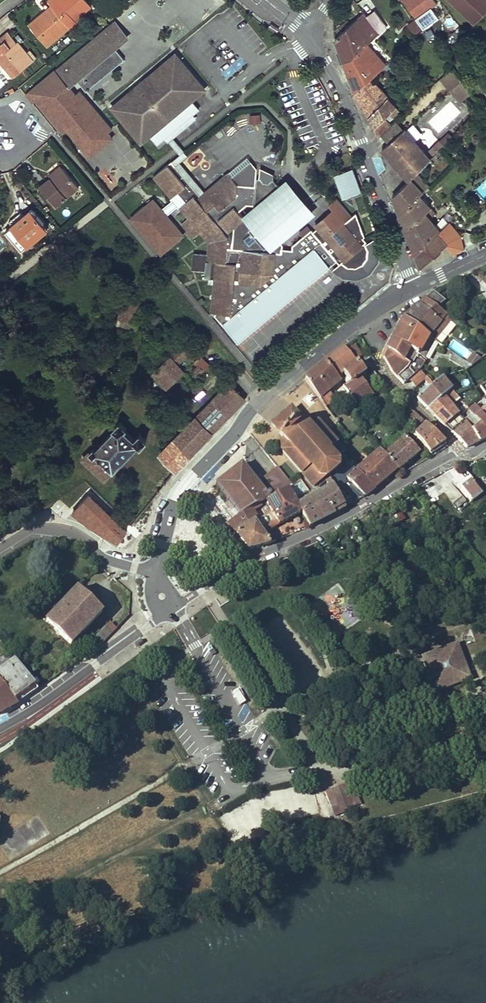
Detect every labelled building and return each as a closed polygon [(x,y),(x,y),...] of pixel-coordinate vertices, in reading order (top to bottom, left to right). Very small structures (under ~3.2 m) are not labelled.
[(49,1),(52,5),(54,7),(70,27),(71,27),(78,21),(76,18),(84,12),(91,7),(86,0),(50,0),(49,1)] [(403,0),(416,18),(437,2),(435,0),(404,0),(403,0)] [(475,24),(485,12),(485,0),(450,0),(475,24)] [(48,46),(70,27),(54,7),(48,13),(46,10),(29,25),(48,46)] [(367,17),(379,33),(387,27),(376,11),(367,17)] [(86,15),(84,12),(76,18),(78,21),(86,15)] [(345,64),(366,45),(379,33),(367,17),(364,13),(336,39),(341,51),(345,64)] [(115,19),(110,24),(113,28),(101,38),(111,50),(115,47),(129,36),(115,19)] [(411,32),(417,26),(412,21),(406,28),(411,32)] [(56,68),(62,76),(67,73),(71,77),(79,70),(83,74),(77,78),(85,88),(87,90),(89,89),(123,62),(125,59),(115,47),(111,50),(101,38),(113,28),(110,24),(56,68)] [(419,28),(417,26),(411,32),(413,34),(419,28)] [(458,40),(464,33),(458,27),(452,34),(458,40)] [(9,31),(3,37),(5,40),(1,43),(0,42),(0,56),(1,56),(8,64),(6,65),(15,76),(34,60),(9,31)] [(385,65),(366,45),(345,64),(350,77),(355,92),(371,78),(384,66),(385,65)] [(175,54),(112,107),(142,142),(150,134),(158,144),(165,138),(194,114),(200,109),(191,99),(204,89),(175,54)] [(397,54),(390,61),(396,66),(403,60),(397,54)] [(385,65),(384,66),(389,72),(396,66),(390,61),(385,65)] [(62,76),(56,68),(31,90),(66,129),(70,125),(93,152),(117,131),(111,126),(115,123),(87,90),(85,88),(77,95),(69,85),(62,76)] [(444,76),(441,78),(450,90),(453,88),(459,96),(469,88),(466,85),(460,78),(452,68),(444,76)] [(67,73),(62,76),(69,85),(77,78),(83,74),(79,70),(71,77),(67,73)] [(374,129),(378,138),(381,135),(391,126),(384,118),(389,113),(393,117),(400,111),(387,98),(388,97),(371,78),(355,92),(366,112),(369,119),(371,122),(374,129)] [(472,93),(469,88),(459,96),(453,88),(450,90),(459,102),(472,93)] [(194,114),(165,138),(172,146),(180,156),(173,162),(200,195),(204,192),(180,163),(187,157),(176,143),(172,139),(197,118),(194,114)] [(261,115),(250,115),(250,123),(261,123),(261,115)] [(391,126),(381,135),(388,143),(404,129),(397,121),(391,126)] [(410,178),(430,159),(404,129),(388,143),(382,148),(383,148),(402,170),(409,179),(410,178)] [(110,143),(102,151),(108,156),(116,149),(110,143)] [(443,156),(439,150),(432,157),(436,162),(443,156)] [(281,251),(282,238),(284,220),(271,204),(272,193),(261,192),(260,194),(255,194),(255,198),(237,196),(238,186),(231,177),(228,174),(204,192),(200,195),(173,162),(154,178),(171,199),(177,192),(185,202),(179,208),(188,219),(181,225),(194,240),(201,234),(209,245),(208,257),(194,256),(193,271),(206,273),(206,281),(215,282),(212,314),(218,315),(218,319),(238,342),(336,260),(338,262),(345,267),(352,267),(361,264),(368,258),(368,249),(366,241),(363,237),(364,236),(363,230),(353,218),(345,225),(334,212),(316,227),(317,229),(313,233),(311,231),(304,237),(293,246),(293,252),(293,255),(281,254),(281,251)] [(249,162),(231,177),(238,186),(256,187),(257,179),(257,173),(249,162)] [(51,178),(63,168),(61,166),(49,175),(51,178)] [(79,188),(63,168),(51,178),(40,187),(56,207),(79,188)] [(350,169),(334,176),(343,199),(360,192),(350,169)] [(261,170),(260,179),(263,183),(269,184),(273,181),(273,176),(261,170)] [(395,207),(397,214),(419,195),(423,192),(410,178),(409,179),(393,195),(395,207)] [(260,179),(257,179),(256,187),(255,194),(260,194),(261,192),(272,193),(271,204),(284,220),(282,238),(288,233),(285,230),(290,227),(292,230),(311,214),(301,201),(297,204),(294,200),(297,197),(286,184),(280,189),(273,181),(269,184),(263,183),(260,179)] [(256,187),(238,186),(237,196),(255,198),(255,194),(256,187)] [(399,218),(404,232),(430,208),(419,195),(397,214),(399,218)] [(408,242),(413,253),(438,230),(429,220),(435,215),(430,208),(404,232),(408,242)] [(48,229),(31,209),(5,231),(21,251),(48,229)] [(301,233),(304,237),(311,231),(308,227),(301,233)] [(167,230),(152,242),(167,261),(182,250),(167,230)] [(438,230),(413,253),(419,269),(432,258),(446,245),(441,239),(444,237),(438,230)] [(432,292),(425,298),(436,308),(444,300),(432,292)] [(425,298),(418,304),(440,321),(443,318),(445,319),(447,316),(436,308),(425,298)] [(136,330),(141,306),(125,302),(126,300),(123,299),(123,301),(122,301),(116,326),(136,330)] [(403,319),(432,339),(449,318),(447,316),(445,319),(443,318),(440,321),(418,304),(404,318),(403,319)] [(422,360),(433,341),(433,340),(432,339),(403,319),(396,332),(387,349),(383,357),(391,371),(403,384),(420,370),(424,361),(422,360)] [(172,361),(188,346),(183,342),(161,363),(160,362),(157,364),(158,366),(152,372),(167,387),(183,373),(176,366),(172,361)] [(346,350),(354,360),(362,355),(354,344),(346,350)] [(176,366),(192,350),(188,346),(172,361),(176,366)] [(305,379),(305,380),(325,408),(334,401),(328,392),(340,382),(337,378),(343,373),(356,363),(354,360),(346,350),(344,347),(325,362),(317,369),(305,379)] [(471,353),(465,363),(471,367),(481,359),(471,353)] [(465,363),(453,355),(449,361),(466,371),(471,367),(465,363)] [(210,365),(200,357),(194,361),(198,365),(192,371),(197,376),(210,365)] [(364,373),(356,363),(343,373),(347,379),(344,381),(347,384),(343,387),(356,405),(371,395),(358,377),(364,373)] [(451,390),(441,378),(433,385),(426,377),(425,379),(419,372),(410,380),(415,386),(423,380),(429,387),(416,399),(428,410),(451,390)] [(454,387),(446,377),(441,378),(451,390),(454,387)] [(245,398),(230,382),(213,401),(228,415),(243,400),(245,398)] [(450,432),(463,422),(449,406),(458,398),(453,392),(451,390),(428,410),(450,432)] [(458,398),(459,399),(461,398),(455,391),(453,392),(458,398)] [(228,415),(213,401),(196,417),(211,432),(228,415)] [(360,410),(356,405),(346,412),(351,417),(360,410)] [(478,412),(485,422),(485,406),(478,412)] [(479,441),(485,438),(485,422),(478,412),(474,407),(468,412),(478,424),(471,430),(479,441)] [(337,446),(339,445),(335,440),(332,441),(316,422),(309,429),(299,417),(298,418),(290,409),(272,425),(279,433),(278,434),(283,440),(278,445),(283,451),(281,452),(312,489),(336,469),(337,462),(335,460),(340,456),(342,454),(339,449),(337,446)] [(466,448),(479,441),(471,430),(478,424),(468,412),(466,410),(464,412),(469,417),(465,420),(463,422),(450,432),(466,448)] [(360,412),(355,417),(360,424),(366,419),(360,412)] [(419,424),(422,422),(413,413),(409,416),(415,423),(417,422),(419,424)] [(211,432),(196,417),(189,424),(160,453),(176,470),(181,463),(183,462),(190,455),(211,432)] [(82,459),(103,479),(136,444),(139,447),(145,440),(139,434),(134,439),(124,430),(126,428),(119,422),(113,429),(114,429),(95,449),(93,447),(82,459)] [(413,434),(429,453),(444,443),(424,424),(413,434)] [(348,438),(344,433),(335,440),(339,445),(340,444),(348,438)] [(403,437),(384,455),(397,470),(398,471),(418,453),(403,437)] [(384,455),(379,450),(356,470),(374,490),(397,470),(384,455)] [(264,502),(286,489),(291,486),(277,468),(263,479),(267,485),(261,490),(257,483),(241,463),(214,484),(239,516),(257,506),(264,502)] [(329,480),(334,489),(340,486),(347,493),(351,490),(356,496),(360,493),(364,497),(374,490),(356,470),(350,464),(344,471),(329,480)] [(468,496),(480,487),(470,473),(457,483),(468,496)] [(263,479),(257,483),(261,490),(267,485),(263,479)] [(344,507),(334,489),(329,480),(326,482),(328,488),(296,506),(300,513),(308,526),(344,507)] [(471,500),(483,490),(480,487),(468,496),(471,500)] [(273,511),(293,501),(286,489),(264,502),(271,513),(273,511)] [(453,502),(456,506),(466,497),(462,493),(453,502)] [(119,540),(127,531),(86,494),(75,507),(73,511),(91,525),(119,540)] [(436,507),(446,499),(443,495),(433,502),(436,507)] [(296,506),(293,501),(273,511),(271,513),(264,517),(255,523),(264,536),(269,543),(274,541),(268,531),(300,513),(296,506)] [(257,506),(264,517),(271,513),(264,502),(257,506)] [(227,524),(235,534),(255,522),(255,523),(264,517),(257,506),(239,516),(227,524)] [(255,522),(235,534),(247,550),(269,543),(264,536),(255,523),(255,522)] [(130,529),(124,537),(129,541),(135,533),(130,529)] [(45,620),(71,645),(102,612),(77,588),(45,620)] [(94,637),(101,643),(110,634),(103,628),(94,637)] [(456,644),(443,650),(447,660),(451,661),(461,657),(456,644)] [(447,660),(443,650),(425,656),(426,659),(423,660),(432,684),(435,683),(437,678),(436,676),(440,675),(444,677),(446,680),(444,681),(442,686),(443,688),(466,680),(469,678),(468,675),(461,657),(451,661),(447,660)] [(37,689),(15,659),(0,670),(0,682),(16,704),(37,689)] [(435,692),(443,688),(442,686),(444,681),(446,680),(444,677),(440,675),(436,676),(437,678),(435,683),(432,684),(435,692)] [(16,704),(0,682),(0,713),(16,704)] [(337,808),(340,814),(344,813),(342,810),(359,804),(352,785),(344,788),(343,786),(331,790),(325,793),(332,810),(337,808)] [(291,802),(284,787),(219,817),(231,842),(273,823),(268,813),(291,802)] [(334,817),(340,814),(337,808),(332,810),(334,817)]
